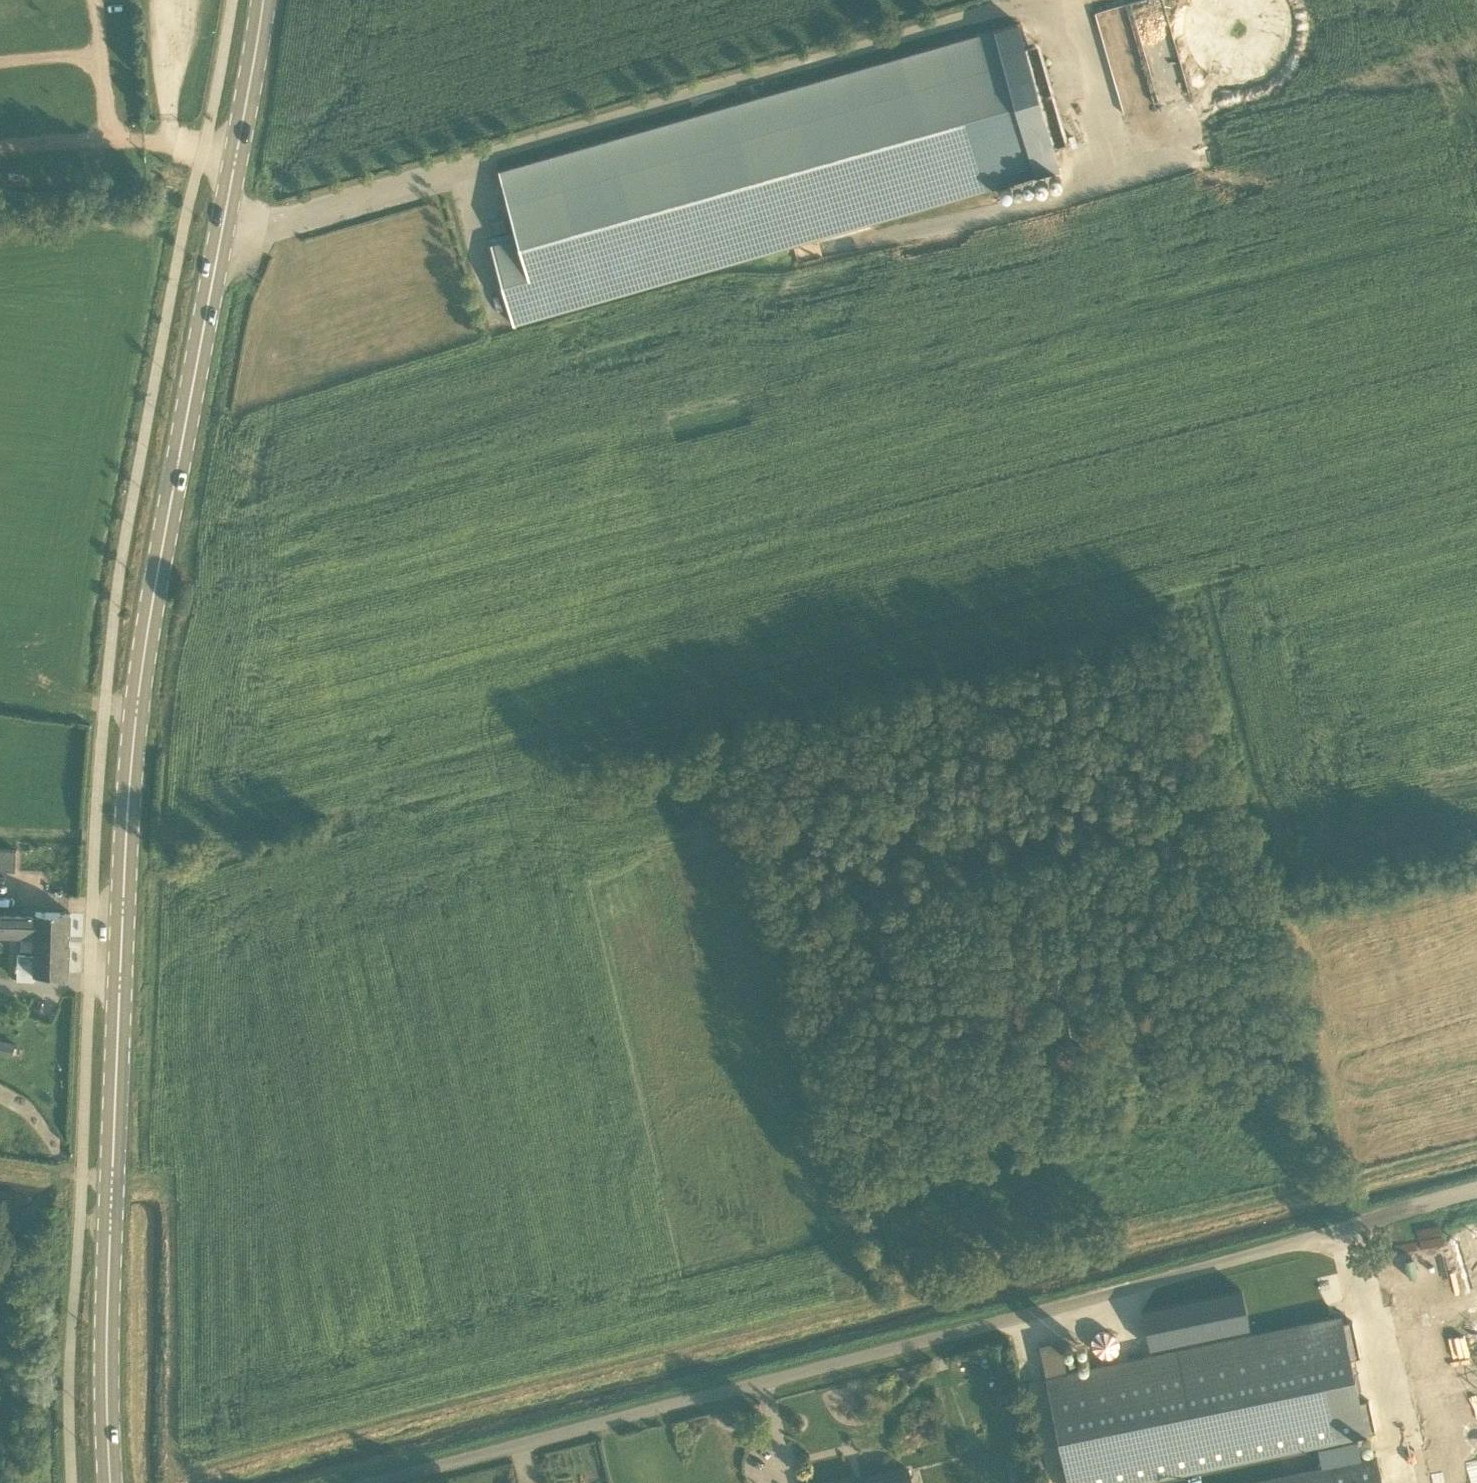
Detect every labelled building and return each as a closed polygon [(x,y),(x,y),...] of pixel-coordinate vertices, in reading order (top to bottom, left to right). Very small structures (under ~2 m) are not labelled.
[(1164,0),(1132,0),(1095,9),(1121,113),(1188,97),(1164,0)] [(1188,53),(1263,60),(1264,41),(1275,42),(1279,0),(1193,0),(1188,53)] [(1024,43),(1019,22),(499,170),(518,236),(491,244),(514,324),(1060,168),(1024,43)] [(16,869),(17,849),(0,849),(0,868),(16,869)] [(35,940),(70,942),(71,913),(0,910),(0,935),(35,936),(35,940)] [(70,942),(35,940),(35,954),(18,954),(17,980),(35,981),(35,974),(69,975),(70,942)] [(1455,1239),(1476,1326),(1476,1234),(1455,1239)] [(1157,1351),(1256,1330),(1249,1297),(1150,1318),(1157,1351)] [(1067,1373),(1060,1340),(1040,1345),(1069,1482),(1130,1482),(1365,1434),(1366,1434),(1342,1315),(1340,1316),(1067,1373)] [(1322,1466),(1360,1458),(1357,1441),(1318,1449),(1322,1466)] [(1377,1457),(1253,1482),(1382,1482),(1377,1457)] [(909,1470),(857,1482),(912,1482),(909,1470)]
